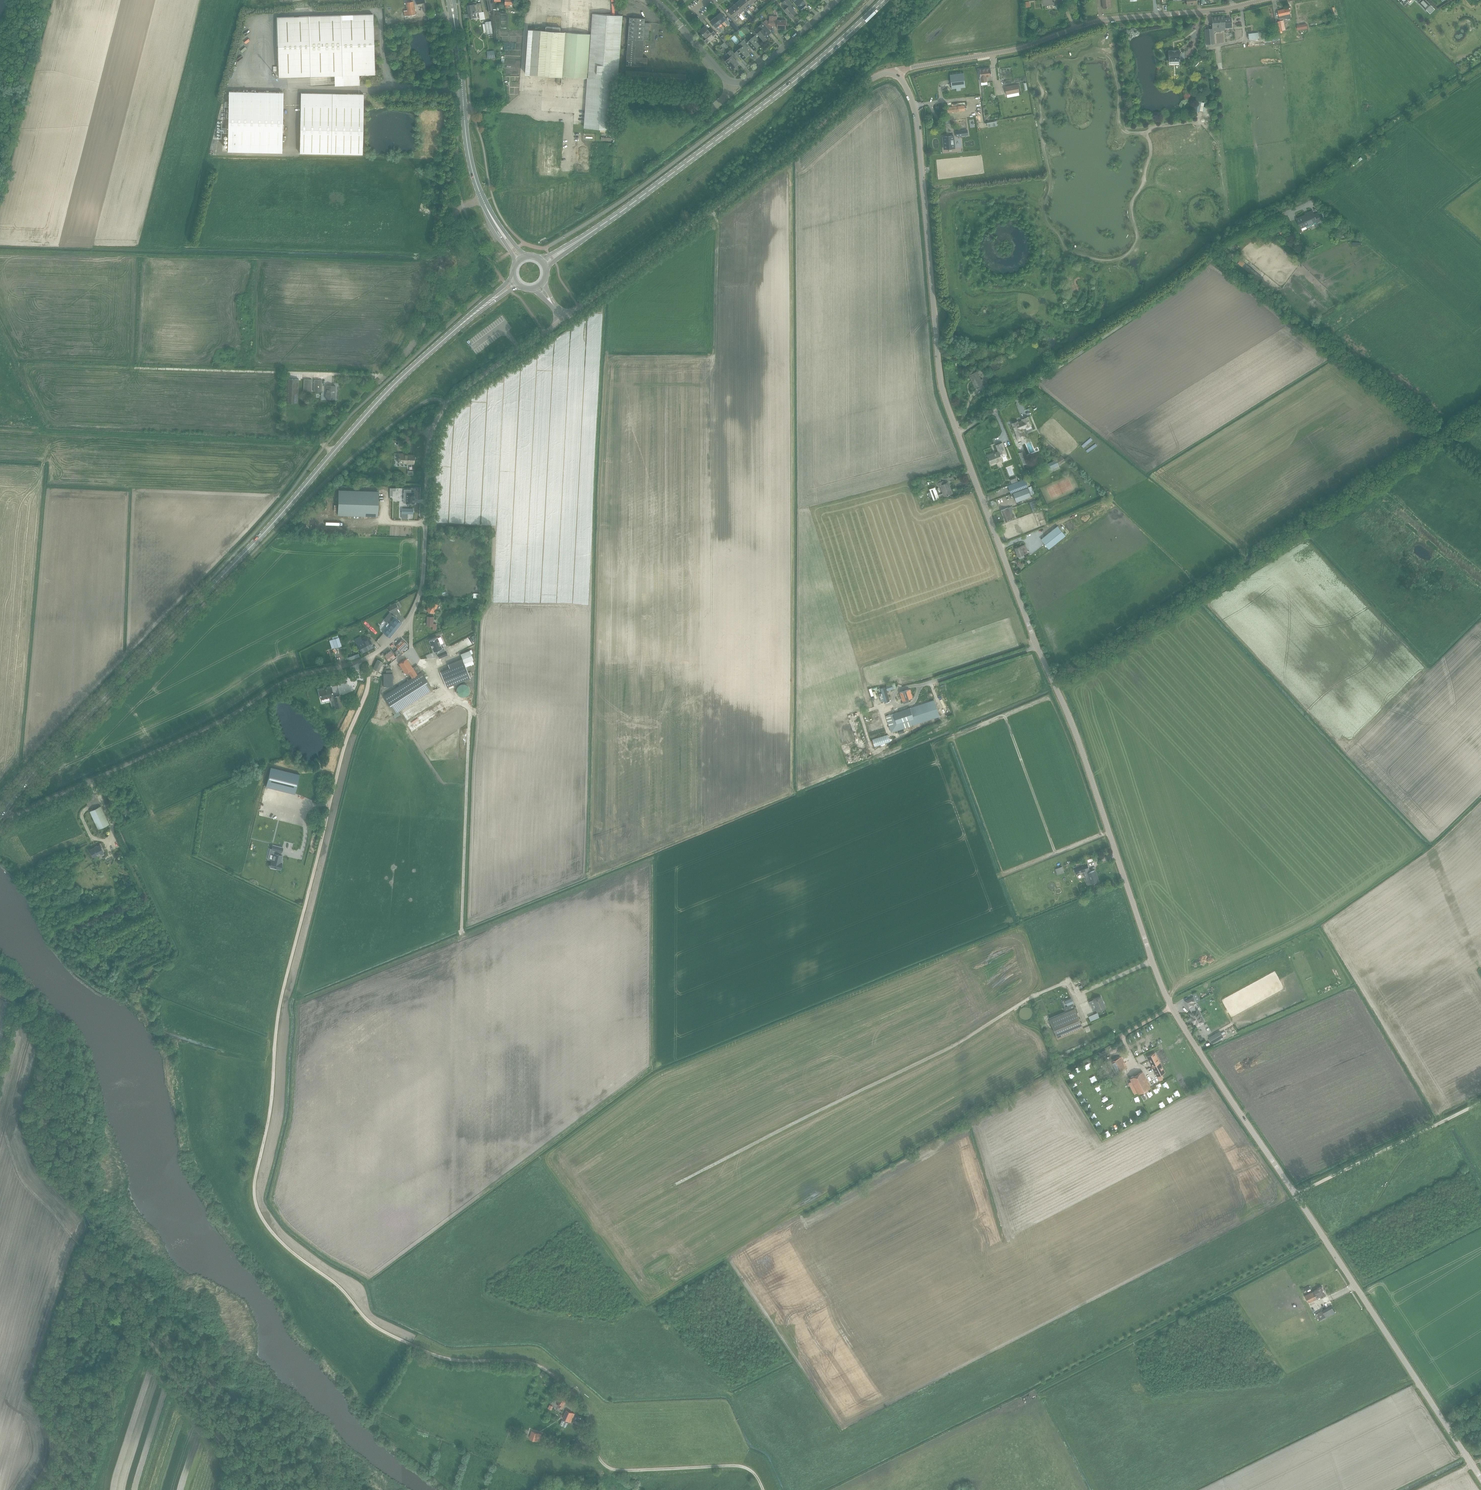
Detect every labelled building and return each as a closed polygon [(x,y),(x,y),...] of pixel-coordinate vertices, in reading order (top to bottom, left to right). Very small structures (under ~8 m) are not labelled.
[(404,11),(405,16),(415,14),(414,4),(424,2),(424,0),(411,0),(411,1),(406,2),(407,10),(404,11)] [(731,17),(734,21),(736,19),(734,17),(754,0),(739,0),(727,10),(729,12),(727,13),(731,17)] [(783,4),(786,8),(784,10),(790,18),(796,13),(789,6),(792,4),(789,0),(785,0),(782,3),(783,4)] [(794,1),(798,5),(801,9),(806,4),(802,0),(795,0),(794,1)] [(1102,3),(1103,8),(1111,7),(1110,2),(1110,0),(1102,0),(1102,3)] [(1418,3),(1425,10),(1426,9),(1430,12),(1434,9),(1432,7),(1427,2),(1425,0),(1420,0),(1418,3)] [(470,5),(467,5),(470,19),(477,17),(476,12),(478,11),(478,12),(482,12),(480,3),(477,4),(476,2),(472,3),(469,4),(470,5)] [(1278,10),(1279,15),(1280,20),(1291,18),(1289,8),(1278,10)] [(720,12),(715,17),(721,24),(724,21),(728,26),(730,24),(720,12)] [(585,127),(614,130),(618,80),(622,15),(593,13),(588,78),(585,127)] [(335,86),(343,85),(359,85),(359,75),(375,74),(373,14),(277,17),(279,77),(334,75),(335,86)] [(626,65),(647,66),(648,58),(642,57),(643,40),(649,41),(650,23),(645,23),(645,18),(629,17),(628,39),(626,65)] [(710,22),(713,25),(719,33),(722,30),(718,26),(721,24),(715,17),(710,22)] [(1231,27),(1231,23),(1231,18),(1224,19),(1224,17),(1212,18),(1212,27),(1224,26),(1224,27),(1231,27)] [(763,22),(766,25),(769,29),(772,27),(771,26),(776,26),(776,28),(785,29),(786,21),(777,20),(776,21),(769,20),(767,21),(766,20),(763,22)] [(491,21),(485,22),(487,34),(493,33),(491,21)] [(757,33),(760,37),(763,41),(769,36),(768,34),(770,32),(762,23),(758,26),(761,30),(757,33)] [(706,39),(710,35),(711,34),(713,36),(716,34),(711,28),(708,30),(704,26),(699,31),(706,39)] [(529,30),(526,74),(587,78),(590,34),(560,32),(560,28),(546,27),(546,31),(529,30)] [(1206,44),(1214,44),(1213,29),(1205,29),(1206,44)] [(744,39),(741,42),(747,48),(750,46),(753,50),(758,45),(755,41),(758,39),(754,35),(747,42),(744,39)] [(745,51),(747,48),(741,42),(738,44),(741,47),(734,53),(737,57),(739,55),(743,59),(748,54),(745,51)] [(732,58),(735,56),(730,50),(725,54),(728,57),(724,60),(731,68),(737,63),(732,58)] [(1168,50),(1168,55),(1168,60),(1180,60),(1180,50),(1168,50)] [(987,76),(991,76),(990,68),(979,70),(981,83),(988,82),(987,76)] [(685,73),(626,69),(625,81),(685,85),(685,73)] [(963,73),(950,75),(951,89),(955,88),(956,88),(956,91),(961,90),(960,88),(963,87),(965,87),(963,73)] [(1017,85),(1005,87),(1006,94),(1019,92),(1017,85)] [(229,91),(228,151),(282,153),(283,92),(229,91)] [(300,153),(357,154),(362,154),(363,94),(301,93),(300,153)] [(944,149),(949,148),(954,148),(953,136),(943,137),(944,149)] [(1297,219),(1299,223),(1301,228),(1316,221),(1317,222),(1323,220),(1320,212),(1314,215),(1312,211),(1308,213),(1308,214),(1297,219)] [(1256,272),(1240,260),(1237,263),(1253,276),(1256,272)] [(1218,266),(1217,267),(1223,272),(1224,271),(1227,268),(1225,266),(1221,263),(1218,266)] [(983,378),(980,380),(977,371),(969,375),(975,387),(985,383),(983,378)] [(298,403),(299,379),(286,378),(285,402),(298,403)] [(311,391),(312,379),(304,379),(303,391),(311,391)] [(322,392),(322,380),(314,379),(313,391),(322,392)] [(335,386),(330,386),(326,385),(326,399),(335,399),(335,386)] [(1017,421),(1012,423),(1016,434),(1016,437),(1018,441),(1026,438),(1024,433),(1022,428),(1025,427),(1026,430),(1032,427),(1031,425),(1027,417),(1022,419),(1023,421),(1018,423),(1017,421)] [(1006,454),(1002,443),(996,445),(998,451),(987,456),(990,463),(996,461),(996,462),(1002,460),(1001,456),(1006,454)] [(1028,462),(1024,451),(1019,453),(1024,464),(1028,462)] [(399,453),(398,462),(410,463),(410,464),(414,464),(414,455),(405,454),(399,453)] [(1011,493),(1015,491),(1028,486),(1025,479),(1008,485),(1011,493)] [(939,498),(944,496),(952,493),(950,487),(949,487),(947,482),(943,484),(942,481),(937,483),(939,487),(941,486),(943,493),(938,495),(935,487),(929,489),(930,492),(927,493),(929,498),(932,497),(934,501),(939,498)] [(1027,487),(1013,493),(1016,502),(1031,496),(1027,487)] [(338,489),(337,515),(352,515),(364,516),(378,516),(379,491),(338,489)] [(411,489),(404,489),(404,503),(406,503),(406,504),(414,504),(414,503),(415,503),(415,500),(414,500),(414,492),(411,492),(411,489)] [(1005,521),(1010,520),(1014,518),(1013,513),(1010,514),(1008,508),(1001,510),(1005,521)] [(402,509),(402,518),(407,518),(407,513),(409,513),(409,514),(412,514),(412,513),(413,513),(413,509),(402,509)] [(1057,529),(1040,543),(1048,552),(1065,539),(1057,529)] [(254,549),(262,540),(261,538),(252,548),(254,549)] [(1018,556),(1019,558),(1025,556),(1024,554),(1027,553),(1024,545),(1015,548),(1018,556)] [(434,614),(436,610),(438,604),(430,601),(426,610),(434,614)] [(396,602),(387,607),(389,612),(398,607),(396,602)] [(436,624),(433,624),(433,617),(427,616),(427,626),(432,627),(432,630),(436,630),(436,624)] [(402,622),(395,617),(389,624),(388,624),(387,624),(386,625),(386,626),(382,631),(389,637),(402,622)] [(466,624),(450,631),(453,638),(469,631),(466,624)] [(333,639),(334,642),(335,647),(341,646),(338,637),(333,639)] [(437,637),(429,640),(434,652),(437,651),(438,653),(437,654),(439,658),(448,655),(446,650),(445,650),(444,648),(442,648),(440,644),(437,637)] [(373,646),(372,644),(373,643),(371,639),(369,639),(369,638),(363,641),(364,643),(358,645),(362,652),(373,646)] [(408,645),(406,643),(402,639),(395,646),(398,648),(394,652),(398,656),(403,653),(401,651),(408,645)] [(453,650),(467,645),(466,640),(451,645),(453,650)] [(471,649),(460,654),(464,662),(466,667),(474,663),(472,660),(473,660),(471,654),(473,653),(471,649)] [(385,655),(388,659),(388,660),(390,658),(391,659),(395,656),(391,650),(385,655)] [(398,711),(402,708),(433,689),(417,665),(413,668),(406,658),(399,663),(405,673),(406,672),(407,674),(409,673),(412,678),(391,691),(387,694),(383,696),(394,714),(398,711)] [(383,663),(382,662),(377,660),(373,668),(378,671),(383,663)] [(463,662),(441,672),(447,687),(470,677),(463,662)] [(384,687),(389,687),(393,686),(393,673),(389,673),(383,673),(384,687)] [(888,691),(897,688),(894,682),(886,685),(888,691)] [(461,697),(462,697),(463,697),(464,697),(465,697),(466,696),(467,695),(468,695),(469,694),(469,693),(469,691),(470,690),(469,689),(469,688),(469,687),(468,686),(467,685),(466,685),(465,684),(464,684),(463,684),(462,684),(461,684),(460,685),(459,685),(458,686),(457,687),(457,688),(457,689),(456,690),(457,691),(457,693),(457,694),(458,695),(459,695),(460,696),(461,697)] [(319,690),(320,695),(321,699),(330,697),(331,701),(334,700),(336,708),(342,706),(340,695),(334,697),(331,687),(319,690)] [(880,689),(882,693),(879,694),(881,702),(884,701),(885,703),(890,701),(885,687),(880,689)] [(440,689),(409,706),(415,716),(421,712),(419,708),(431,702),(429,698),(441,691),(440,689)] [(908,702),(908,701),(913,699),(910,689),(900,692),(903,704),(908,702)] [(874,698),(877,696),(875,692),(869,695),(875,707),(878,705),(874,698)] [(934,700),(886,716),(891,733),(898,731),(903,729),(939,717),(934,700)] [(414,722),(417,727),(432,718),(429,713),(414,722)] [(300,774),(271,767),(266,786),(295,793),(300,774)] [(311,798),(270,791),(268,801),(306,808),(307,804),(310,804),(311,798)] [(101,806),(90,811),(98,829),(109,824),(101,806)] [(297,833),(296,836),(294,836),(293,837),(306,840),(308,833),(301,831),(300,834),(297,833)] [(100,845),(90,849),(93,856),(103,852),(100,845)] [(283,847),(273,845),(272,849),(276,850),(275,853),(274,853),(272,860),(270,866),(280,869),(282,863),(281,862),(282,855),(281,855),(281,852),(282,852),(283,847)] [(1082,865),(1073,868),(1076,875),(1087,871),(1089,876),(1086,877),(1088,885),(1091,884),(1094,883),(1098,881),(1095,871),(1089,872),(1089,870),(1087,863),(1082,865)] [(1037,992),(1047,989),(1045,982),(1035,985),(1037,992)] [(1101,996),(1096,998),(1093,1000),(1097,1009),(1096,1009),(1097,1012),(1106,1008),(1101,996)] [(1192,997),(1185,1001),(1192,1012),(1196,1010),(1192,1003),(1195,1001),(1192,997)] [(1065,1011),(1049,1018),(1058,1039),(1083,1028),(1073,1004),(1064,1008),(1064,1009),(1065,1011)] [(1032,1011),(1031,1009),(1030,1008),(1029,1008),(1027,1007),(1025,1007),(1023,1008),(1021,1009),(1020,1011),(1019,1013),(1019,1014),(1020,1016),(1021,1018),(1022,1020),(1024,1020),(1026,1021),(1028,1020),(1029,1020),(1031,1018),(1032,1016),(1033,1014),(1032,1012),(1032,1011)] [(1196,1023),(1197,1026),(1204,1022),(1197,1009),(1196,1010),(1192,1012),(1190,1013),(1192,1016),(1191,1017),(1194,1024),(1196,1023)] [(1223,1037),(1220,1032),(1210,1038),(1212,1043),(1223,1037)] [(1062,1042),(1067,1049),(1078,1042),(1074,1037),(1069,1040),(1067,1038),(1062,1042)] [(1163,1079),(1160,1074),(1165,1072),(1155,1053),(1147,1057),(1152,1066),(1159,1081),(1163,1079)] [(1120,1057),(1113,1060),(1118,1071),(1125,1067),(1120,1057)] [(1130,1078),(1138,1094),(1150,1087),(1142,1071),(1130,1078)] [(1322,1286),(1318,1288),(1317,1289),(1318,1289),(1314,1291),(1305,1295),(1309,1303),(1315,1299),(1321,1297),(1326,1295),(1322,1286)] [(1316,1305),(1319,1311),(1325,1308),(1324,1307),(1329,1304),(1326,1299),(1316,1305)] [(1316,1314),(1320,1321),(1336,1312),(1332,1305),(1316,1314)] [(563,1405),(565,1402),(568,1398),(562,1393),(562,1394),(558,1391),(555,1395),(559,1398),(557,1401),(563,1405)] [(566,1409),(562,1418),(571,1422),(575,1413),(566,1409)] [(542,1434),(532,1430),(529,1438),(539,1442),(542,1434)]
